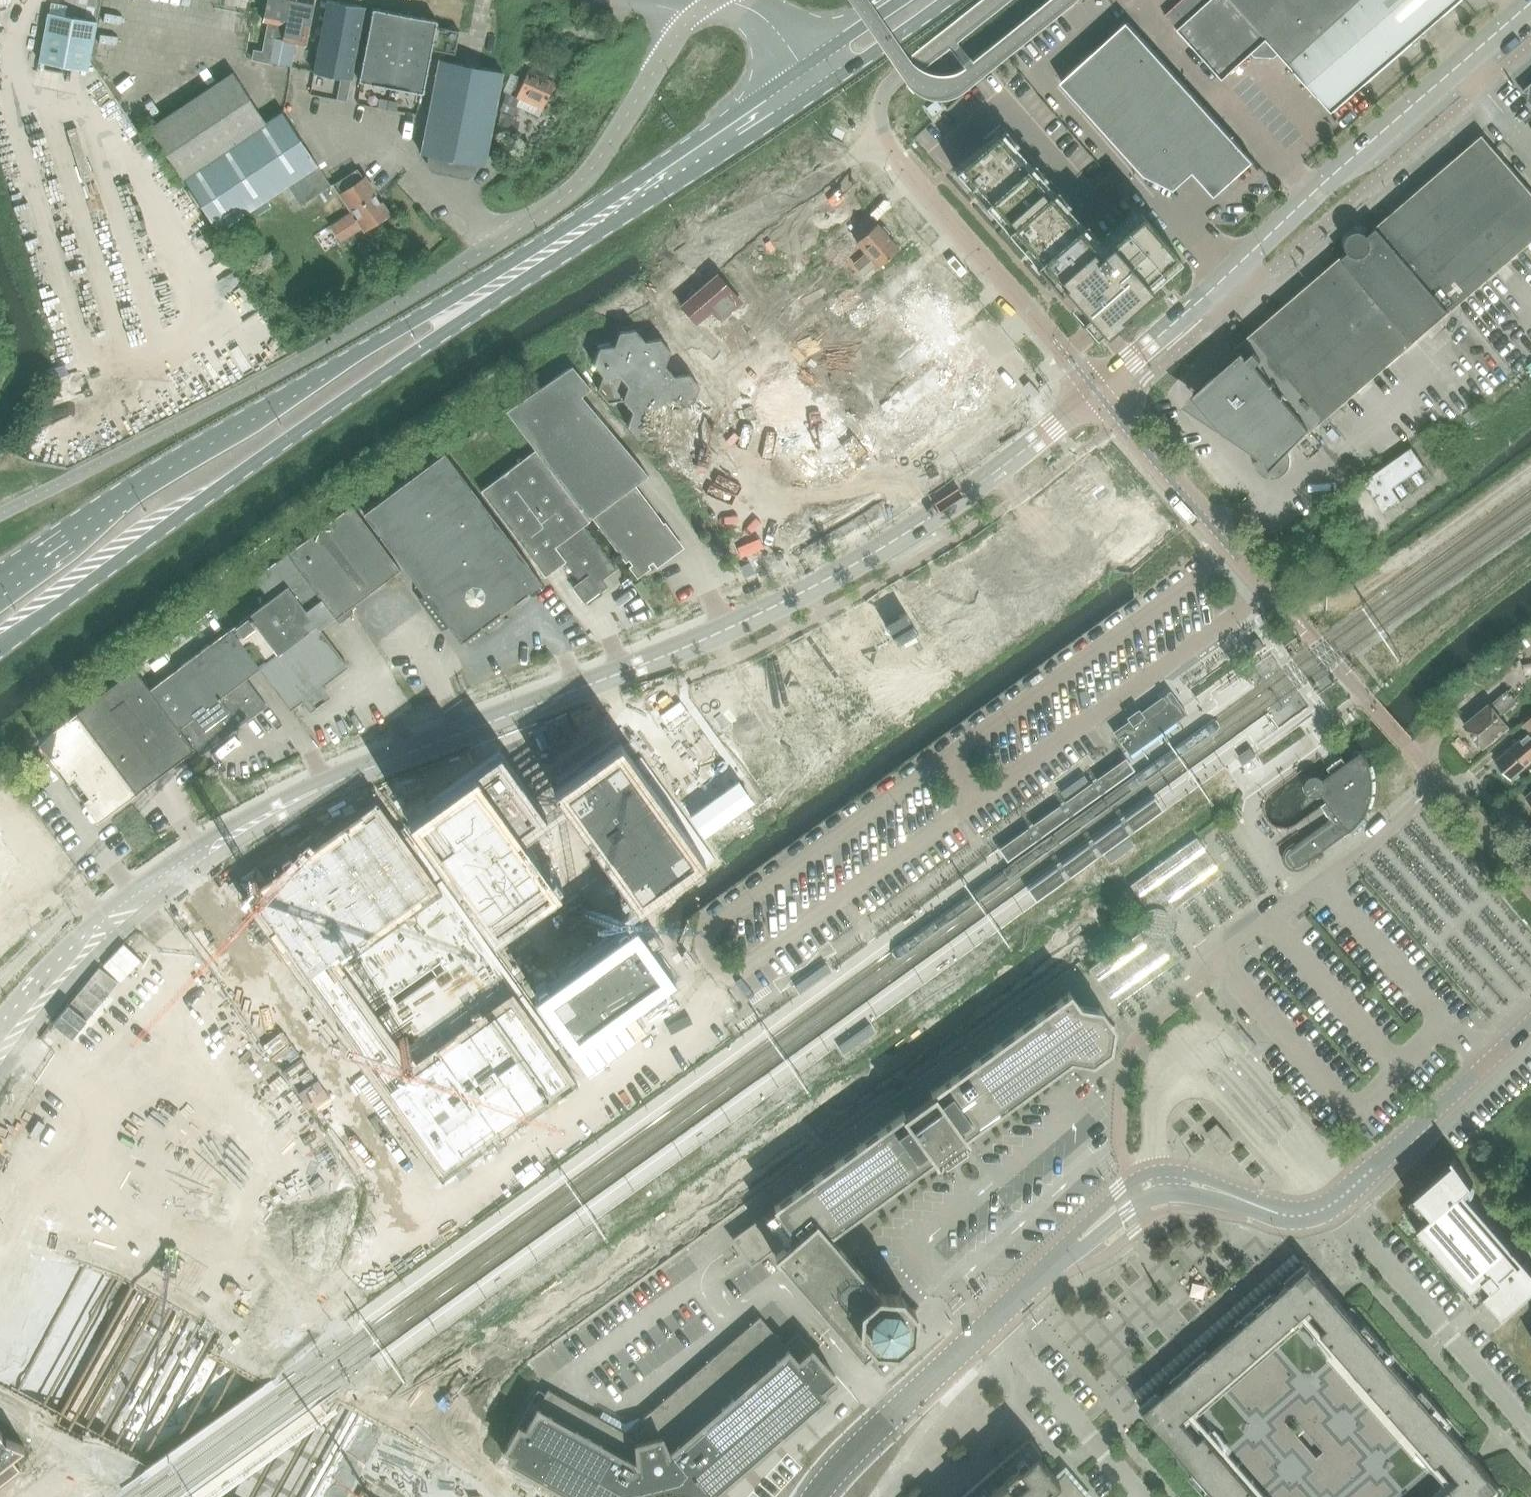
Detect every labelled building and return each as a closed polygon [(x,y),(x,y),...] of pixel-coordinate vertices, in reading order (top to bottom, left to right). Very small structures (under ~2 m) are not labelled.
[(263,21),(267,22),(261,51),(252,49),(250,59),(264,62),(277,65),(290,0),(268,0),(263,21)] [(277,65),(289,67),(296,32),(293,32),(294,27),(307,29),(313,0),(290,0),(277,65)] [(330,0),(327,0),(313,72),(351,79),(365,7),(330,0)] [(1223,79),(1253,53),(1256,56),(1275,57),(1279,54),(1333,112),(1462,0),(1183,0),(1166,16),(1223,79)] [(422,93),(429,58),(431,49),(454,53),(459,29),(436,25),(436,21),(433,20),(432,19),(431,19),(430,20),(424,18),(423,17),(421,17),(420,18),(411,16),(410,15),(409,15),(408,15),(401,14),(400,13),(398,13),(397,14),(373,9),(358,80),(362,81),(362,82),(364,82),(365,82),(371,83),(372,84),(373,84),(375,83),(384,85),(384,86),(385,86),(386,86),(397,88),(422,93)] [(38,59),(87,69),(96,19),(48,10),(38,59)] [(1176,189),(1195,172),(1216,196),(1254,161),(1129,23),(1063,83),(1147,175),(1176,189)] [(502,72),(439,60),(421,153),(432,156),(430,164),(434,168),(466,175),(471,172),(473,164),(484,166),(502,72)] [(528,72),(516,98),(518,99),(542,109),(554,83),(528,72)] [(149,129),(182,178),(266,123),(232,73),(149,129)] [(518,99),(516,98),(506,93),(501,109),(511,114),(518,99)] [(377,98),(376,107),(385,109),(387,100),(377,98)] [(387,100),(385,109),(394,110),(396,101),(387,100)] [(266,123),(182,178),(218,231),(286,186),(300,205),(330,185),(317,167),(317,165),(282,112),(266,123)] [(520,116),(511,114),(501,112),(496,140),(515,144),(520,116)] [(1003,129),(999,124),(993,129),(998,134),(1003,129)] [(1254,463),(1255,467),(1256,468),(1257,470),(1259,473),(1261,474),(1262,476),(1264,477),(1266,478),(1268,479),(1271,479),(1273,479),(1275,479),(1277,479),(1279,478),(1281,477),(1283,476),(1284,475),(1286,473),(1287,472),(1288,470),(1289,468),(1289,467),(1290,465),(1290,464),(1290,461),(1290,459),(1290,457),(1289,455),(1289,454),(1288,452),(1286,450),(1305,434),(1307,436),(1447,319),(1530,247),(1530,191),(1483,135),(1415,193),(1373,229),(1374,231),(1370,234),(1366,231),(1361,230),(1357,230),(1358,229),(1358,227),(1357,227),(1357,228),(1356,229),(1355,231),(1350,236),(1347,237),(1345,237),(1345,239),(1347,238),(1348,238),(1347,242),(1348,247),(1350,251),(1346,255),(1345,253),(1328,268),(1329,269),(1315,282),(1314,281),(1235,348),(1236,349),(1239,347),(1243,352),(1207,383),(1251,435),(1243,443),(1245,446),(1254,463)] [(989,139),(959,165),(1004,216),(1006,215),(1012,222),(1010,223),(1055,274),(1056,273),(1062,279),(1061,280),(1063,283),(1063,282),(1068,287),(1068,288),(1068,289),(1069,288),(1074,294),(1074,295),(1076,297),(1081,302),(1080,302),(1081,303),(1082,303),(1087,309),(1086,309),(1097,321),(1100,323),(1099,324),(1101,326),(1103,324),(1102,323),(1108,318),(1109,319),(1111,317),(1110,317),(1115,312),(1116,313),(1118,311),(1118,310),(1123,305),(1124,306),(1126,304),(1125,303),(1131,298),(1132,299),(1134,297),(1133,296),(1139,291),(1139,292),(1141,290),(1146,285),(1147,286),(1149,284),(1148,283),(1154,278),(1155,279),(1157,277),(1156,276),(1162,271),(1162,272),(1165,270),(1164,269),(1169,264),(1170,265),(1172,264),(1171,263),(1177,258),(1178,259),(1180,257),(1178,254),(1177,255),(1175,252),(1139,211),(1103,243),(1096,235),(1083,246),(1069,230),(1055,214),(1054,213),(1041,198),(1040,197),(1033,189),(1032,188),(1019,173),(1018,172),(1004,156),(989,139)] [(353,211),(347,215),(337,222),(346,237),(363,226),(365,229),(388,214),(374,193),(364,178),(363,178),(357,169),(334,183),(353,211)] [(848,169),(792,211),(906,364),(800,443),(841,498),(973,400),(978,397),(984,391),(987,385),(989,380),(990,374),(989,366),(987,360),(984,354),(848,169)] [(268,215),(275,210),(271,203),(263,208),(268,215)] [(775,236),(583,377),(723,546),(742,529),(763,556),(817,515),(716,377),(821,300),(775,236)] [(310,560),(227,622),(310,735),(402,667),(378,634),(414,607),(471,684),(560,618),(503,541),(541,514),(625,628),(713,564),(612,428),(616,425),(575,370),(312,563),(310,560)] [(1363,481),(1374,495),(1384,510),(1402,498),(1394,486),(1425,464),(1412,446),(1394,459),(1373,474),(1363,481)] [(796,639),(685,717),(726,772),(978,590),(1013,639),(1085,588),(1082,584),(1107,565),(1062,502),(1041,517),(1035,510),(816,665),(796,639)] [(1326,538),(1318,545),(1328,558),(1336,551),(1326,538)] [(149,689),(194,747),(195,747),(200,753),(240,724),(236,720),(243,715),(246,719),(264,705),(247,684),(240,674),(252,665),(256,670),(259,669),(230,628),(227,630),(203,649),(155,685),(149,689)] [(194,747),(149,689),(134,669),(38,741),(98,820),(195,748),(194,747)] [(1465,725),(1484,748),(1510,727),(1501,716),(1518,702),(1508,690),(1491,704),(1490,704),(1465,725)] [(1144,716),(1138,708),(1126,717),(1128,720),(1117,729),(1120,733),(1116,736),(1127,751),(1136,744),(1139,747),(1157,734),(1155,731),(1173,718),(1162,703),(1144,716)] [(1497,761),(1513,780),(1530,764),(1530,712),(1521,721),(1530,733),(1497,761)] [(1321,794),(1327,803),(1348,832),(1351,829),(1353,827),(1358,822),(1360,820),(1362,817),(1364,815),(1365,812),(1367,808),(1369,804),(1370,801),(1371,797),(1371,794),(1372,789),(1372,786),(1372,782),(1371,779),(1370,776),(1369,772),(1365,764),(1359,753),(1324,779),(1325,780),(1325,781),(1326,783),(1326,784),(1326,785),(1326,786),(1326,788),(1325,788),(1325,789),(1325,790),(1324,791),(1324,792),(1323,793),(1321,794)] [(483,772),(407,829),(560,1045),(565,1050),(674,971),(634,915),(713,857),(645,762),(629,774),(619,763),(605,772),(596,778),(583,787),(590,793),(580,800),(574,793),(556,805),(538,780),(519,793),(506,776),(494,785),(483,772)] [(204,772),(213,784),(223,776),(214,764),(204,772)] [(1320,795),(1321,794),(1323,793),(1324,792),(1324,791),(1325,790),(1325,789),(1325,788),(1326,788),(1326,786),(1326,785),(1326,784),(1326,783),(1325,781),(1325,780),(1324,779),(1322,777),(1320,776),(1317,775),(1315,775),(1313,775),(1311,776),(1310,776),(1308,778),(1307,779),(1306,780),(1305,782),(1305,783),(1305,784),(1305,786),(1305,787),(1305,789),(1306,791),(1307,792),(1308,793),(1309,794),(1310,795),(1313,796),(1315,796),(1316,796),(1318,796),(1320,795)] [(1348,832),(1327,803),(1322,808),(1331,819),(1289,848),(1289,849),(1288,850),(1287,851),(1287,852),(1286,855),(1286,857),(1286,858),(1286,860),(1287,862),(1288,863),(1289,864),(1291,865),(1293,866),(1295,866),(1296,866),(1299,866),(1348,832)] [(374,811),(252,898),(443,1166),(565,1078),(548,1054),(560,1045),(407,829),(405,826),(392,835),(374,811)] [(1141,927),(1142,929),(1144,931),(1145,932),(1146,933),(1147,934),(1148,934),(1149,935),(1150,935),(1152,935),(1153,936),(1154,936),(1155,936),(1156,936),(1157,936),(1159,935),(1160,935),(1161,934),(1162,934),(1166,939),(1169,938),(1171,936),(1172,935),(1173,933),(1174,932),(1175,930),(1176,928),(1176,927),(1177,925),(1177,923),(1177,921),(1176,919),(1176,916),(1175,914),(1174,913),(1171,908),(1220,874),(1197,840),(1195,838),(1128,885),(1146,910),(1145,911),(1143,912),(1142,914),(1141,917),(1141,918),(1140,919),(1140,920),(1140,922),(1141,924),(1141,927)] [(1144,931),(1142,929),(1089,968),(1115,1004),(1182,956),(1169,938),(1166,939),(1162,934),(1161,934),(1160,935),(1159,935),(1157,936),(1156,936),(1155,936),(1154,936),(1153,936),(1152,935),(1150,935),(1149,935),(1148,934),(1147,934),(1146,933),(1145,932),(1144,931)] [(773,1205),(794,1234),(824,1232),(941,1147),(941,1148),(943,1149),(945,1149),(946,1150),(948,1150),(949,1149),(950,1149),(951,1148),(952,1147),(953,1146),(953,1145),(954,1144),(954,1142),(954,1141),(954,1140),(953,1139),(1069,1055),(1091,1058),(1107,1046),(1111,1026),(1099,1011),(1081,1008),(1069,992),(773,1205)] [(281,1108),(294,1126),(310,1115),(297,1096),(281,1108)] [(1474,1288),(1478,1284),(1505,1314),(1530,1291),(1530,1265),(1525,1258),(1521,1262),(1461,1194),(1473,1183),(1454,1157),(1453,1158),(1455,1161),(1416,1195),(1433,1214),(1420,1226),(1474,1288)] [(877,1293),(824,1232),(794,1234),(774,1254),(853,1344),(862,1354),(864,1352),(862,1350),(866,1347),(873,1340),(874,1341),(894,1343),(910,1330),(910,1327),(912,1327),(913,1326),(915,1325),(916,1324),(917,1324),(917,1323),(918,1321),(918,1319),(918,1318),(918,1317),(917,1316),(916,1315),(914,1313),(913,1312),(912,1312),(911,1312),(911,1309),(898,1294),(878,1293),(877,1293)] [(1302,1258),(1138,1401),(1221,1496),(1486,1496),(1500,1485),(1487,1470),(1302,1258)] [(652,1496),(656,1494),(661,1492),(666,1492),(672,1491),(676,1491),(681,1491),(685,1492),(689,1493),(691,1493),(698,1496),(703,1491),(835,1376),(814,1351),(798,1333),(789,1341),(785,1345),(760,1316),(626,1432),(548,1389),(526,1428),(518,1424),(504,1449),(591,1496),(650,1496),(652,1496)] [(0,1430),(0,1483),(19,1468),(10,1456),(24,1446),(6,1438),(0,1430)] [(1041,1454),(1030,1438),(1030,1437),(1029,1436),(960,1496),(1087,1496),(1064,1471),(1057,1478),(1039,1457),(1041,1454)]
